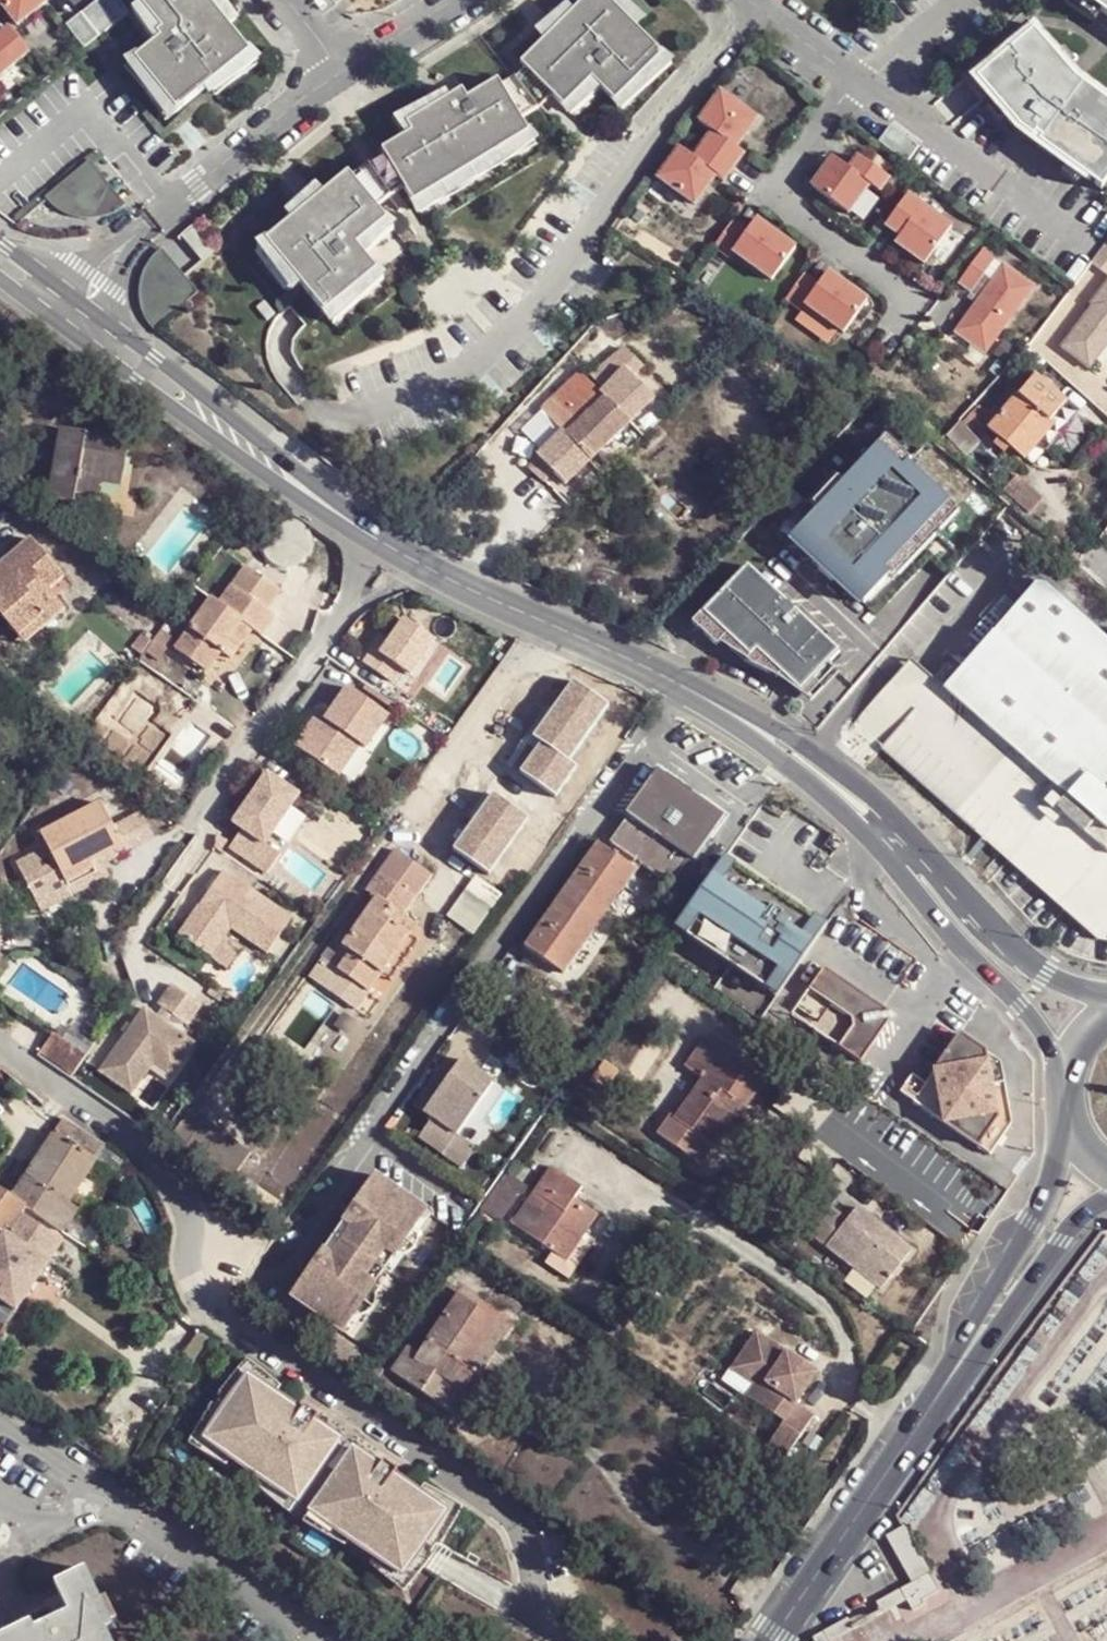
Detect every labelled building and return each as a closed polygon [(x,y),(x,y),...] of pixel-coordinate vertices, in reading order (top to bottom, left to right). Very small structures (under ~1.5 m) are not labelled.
[(23,26),(52,3),(50,0),(2,0),(23,26)] [(101,2),(119,25),(134,13),(124,0),(103,0),(101,2)] [(211,0),(151,0),(145,5),(170,36),(140,61),(181,113),(255,54),(211,0)] [(568,107),(597,79),(620,102),(668,55),(614,0),(589,0),(525,63),(530,68),(558,96),(568,107)] [(1106,12),(1106,0),(1091,0),(1106,12)] [(101,2),(86,14),(104,37),(119,25),(101,2)] [(86,14),(71,27),(89,49),(104,37),(86,14)] [(1024,128),(1106,189),(1106,99),(1081,80),(1032,24),(976,72),(1024,128)] [(35,53),(15,28),(1,39),(0,38),(0,81),(35,53)] [(519,79),(506,86),(526,120),(543,110),(558,96),(530,68),(519,79)] [(410,190),(418,203),(534,134),(526,120),(506,86),(503,81),(472,99),(467,91),(411,124),(416,133),(387,151),(391,157),(410,190)] [(707,145),(738,167),(748,153),(740,148),(762,119),(725,92),(703,122),(717,132),(707,145)] [(738,167),(707,145),(699,157),(684,148),(663,177),(700,204),(720,176),(728,181),(738,167)] [(853,214),(874,184),(883,192),(894,178),(863,156),(854,169),(838,156),(816,187),(853,214)] [(374,167),(358,180),(382,210),(396,198),(410,190),(391,157),(374,167)] [(94,165),(53,199),(56,202),(59,205),(71,213),(78,216),(89,218),(100,218),(107,216),(117,212),(128,206),(94,165)] [(358,180),(353,174),(271,242),(331,315),(382,272),(361,247),(392,222),(382,210),(358,180)] [(912,195),(890,225),(904,236),(900,242),(930,264),(956,227),(912,195)] [(751,232),(736,222),(718,246),(733,256),(737,251),(777,280),(800,248),(760,219),(751,232)] [(178,237),(199,264),(212,253),(190,227),(178,237)] [(1037,286),(985,249),(961,282),(975,291),(986,275),(994,281),(964,322),(976,331),(969,340),(988,353),(1037,286)] [(190,293),(157,252),(155,254),(147,262),(142,271),(138,282),(137,293),(139,304),(141,311),(143,318),(150,327),(190,293)] [(823,284),(808,275),(791,298),(805,309),(809,304),(849,332),(872,300),(832,271),(823,284)] [(1092,363),(1106,344),(1106,282),(1094,298),(1096,300),(1064,341),(1092,363)] [(957,331),(969,340),(976,331),(964,322),(957,331)] [(595,397),(629,369),(639,362),(621,341),(585,373),(579,366),(536,404),(561,432),(598,402),(595,397)] [(658,402),(629,369),(595,397),(598,402),(561,432),(588,463),(658,402)] [(1036,377),(992,429),(1026,458),(1038,444),(1046,452),(1078,414),(1036,377)] [(107,438),(55,430),(46,500),(69,505),(74,483),(116,489),(120,448),(108,445),(107,438)] [(588,463),(561,432),(546,444),(573,475),(588,463)] [(880,452),(793,541),(820,566),(826,560),(841,575),(837,579),(866,607),(893,580),(885,573),(948,507),(910,470),(905,475),(880,452)] [(1033,516),(1045,503),(1018,478),(1006,491),(1033,516)] [(50,583),(63,573),(33,538),(0,567),(0,597),(5,603),(0,606),(0,613),(19,634),(49,613),(33,598),(50,583)] [(228,599),(251,569),(239,560),(216,589),(228,599)] [(842,655),(750,567),(699,621),(715,636),(796,674),(815,690),(836,669),(832,665),(842,655)] [(281,590),(251,569),(228,599),(216,589),(173,644),(208,672),(223,652),(233,659),(247,639),(237,631),(242,620),(264,636),(278,618),(266,610),(281,590)] [(961,675),(949,688),(1074,797),(1066,806),(1106,842),(1106,641),(1038,582),(961,675)] [(70,607),(50,583),(33,598),(49,613),(19,634),(29,644),(70,607)] [(292,598),(281,590),(266,610),(278,618),(292,598)] [(373,647),(363,660),(390,680),(400,666),(410,673),(435,638),(405,617),(388,640),(380,651),(373,647)] [(227,685),(264,636),(242,620),(237,631),(247,639),(233,659),(223,652),(208,672),(227,685)] [(382,635),(373,647),(380,651),(388,640),(382,635)] [(1074,797),(949,688),(938,678),(919,664),(910,656),(877,695),(851,726),(864,737),(1095,940),(1104,943),(1106,939),(1106,842),(1066,806),(1074,797)] [(949,688),(961,675),(949,665),(938,678),(949,688)] [(317,710),(295,743),(331,767),(352,735),(360,741),(368,747),(391,714),(350,686),(332,713),(328,719),(317,710)] [(321,704),(317,710),(328,719),(332,713),(321,704)] [(352,735),(331,767),(339,773),(360,741),(352,735)] [(674,788),(684,778),(659,760),(627,807),(634,813),(615,839),(670,879),(689,849),(694,854),(725,807),(703,793),(695,803),(674,788)] [(298,792),(267,770),(233,820),(242,826),(230,845),(267,871),(281,851),(265,841),(298,792)] [(703,793),(684,778),(674,788),(695,803),(703,793)] [(102,870),(96,856),(125,842),(117,826),(105,801),(46,830),(52,843),(66,872),(71,885),(102,870)] [(125,842),(129,849),(156,835),(144,812),(117,826),(125,842)] [(558,894),(598,922),(637,866),(598,838),(558,894)] [(129,849),(125,842),(96,856),(102,870),(71,885),(78,891),(113,874),(106,859),(129,849)] [(66,872),(52,843),(20,859),(44,908),(78,891),(71,885),(66,872)] [(390,877),(409,854),(396,845),(379,867),(390,877)] [(435,874),(409,854),(390,877),(378,893),(339,944),(330,938),(317,957),(367,994),(384,974),(413,935),(418,927),(404,915),(435,874)] [(704,865),(670,922),(716,950),(725,936),(770,963),(757,984),(776,996),(815,931),(704,865)] [(378,893),(390,877),(379,867),(367,883),(378,893)] [(291,914),(224,868),(180,932),(212,954),(221,940),(232,924),(267,949),(291,914)] [(566,970),(598,922),(558,894),(525,939),(566,970)] [(422,943),(413,935),(384,974),(395,982),(422,943)] [(226,964),(236,950),(221,940),(212,954),(226,964)] [(884,1006),(826,966),(792,1013),(860,1060),(885,1023),(877,1018),(884,1006)] [(201,999),(172,980),(158,1000),(188,1020),(201,999)] [(195,1038),(145,1004),(101,1069),(133,1088),(155,1057),(158,1052),(177,1064),(195,1038)] [(910,1101),(989,1155),(1011,1123),(1003,1081),(990,1084),(982,1050),(957,1033),(923,1082),(909,1073),(899,1088),(912,1097),(910,1101)] [(45,1047),(56,1056),(63,1046),(52,1038),(45,1047)] [(764,1079),(707,1039),(687,1067),(705,1081),(675,1120),(706,1141),(731,1112),(740,1117),(764,1079)] [(56,1056),(53,1061),(71,1073),(82,1058),(63,1046),(56,1056)] [(158,1052),(155,1057),(174,1069),(177,1064),(158,1052)] [(411,1147),(435,1164),(449,1144),(485,1092),(453,1069),(415,1121),(424,1128),(411,1147)] [(67,1110),(54,1131),(98,1162),(112,1140),(67,1110)] [(54,1131),(9,1196),(0,1191),(0,1298),(18,1310),(62,1243),(58,1239),(79,1210),(70,1203),(98,1162),(54,1131)] [(449,1144),(435,1164),(454,1177),(467,1157),(449,1144)] [(583,1183),(556,1164),(535,1188),(549,1199),(532,1225),(570,1251),(584,1231),(600,1207),(577,1193),(583,1183)] [(527,1182),(511,1169),(485,1208),(499,1220),(527,1182)] [(400,1224),(413,1234),(427,1211),(375,1174),(362,1193),(350,1210),(318,1257),(306,1274),(288,1299),(342,1334),(358,1309),(344,1300),(356,1282),(370,1293),(400,1250),(387,1241),(400,1224)] [(350,1210),(362,1193),(350,1185),(339,1202),(350,1210)] [(849,1220),(837,1209),(817,1234),(885,1291),(916,1255),(859,1208),(849,1220)] [(400,1250),(413,1234),(400,1224),(387,1241),(400,1250)] [(595,1238),(584,1231),(570,1251),(557,1243),(548,1255),(572,1270),(595,1238)] [(306,1274),(318,1257),(305,1247),(294,1264),(306,1274)] [(358,1309),(370,1293),(356,1282),(344,1300),(358,1309)] [(465,1365),(495,1320),(463,1296),(417,1360),(424,1365),(416,1378),(459,1406),(480,1375),(465,1365)] [(508,1328),(495,1320),(465,1365),(480,1375),(508,1328)] [(771,1444),(789,1456),(817,1416),(799,1403),(820,1373),(759,1332),(738,1362),(768,1383),(756,1401),(787,1421),(771,1444)] [(768,1383),(738,1362),(734,1369),(756,1385),(749,1396),(756,1401),(768,1383)] [(205,1440),(298,1503),(340,1442),(314,1424),(319,1417),(304,1407),(300,1414),(247,1378),(205,1440)] [(311,1512),(404,1576),(447,1514),(394,1478),(399,1471),(384,1461),(379,1468),(354,1451),(311,1512)] [(908,1527),(884,1537),(908,1588),(935,1575),(908,1527)] [(108,1625),(115,1622),(90,1561),(59,1574),(75,1611),(37,1626),(33,1615),(0,1629),(0,1640),(114,1640),(108,1625)] [(908,1588),(903,1591),(913,1612),(926,1605),(924,1601),(943,1589),(935,1575),(908,1588)] [(815,1639),(816,1640),(832,1640),(828,1633),(815,1639)]
